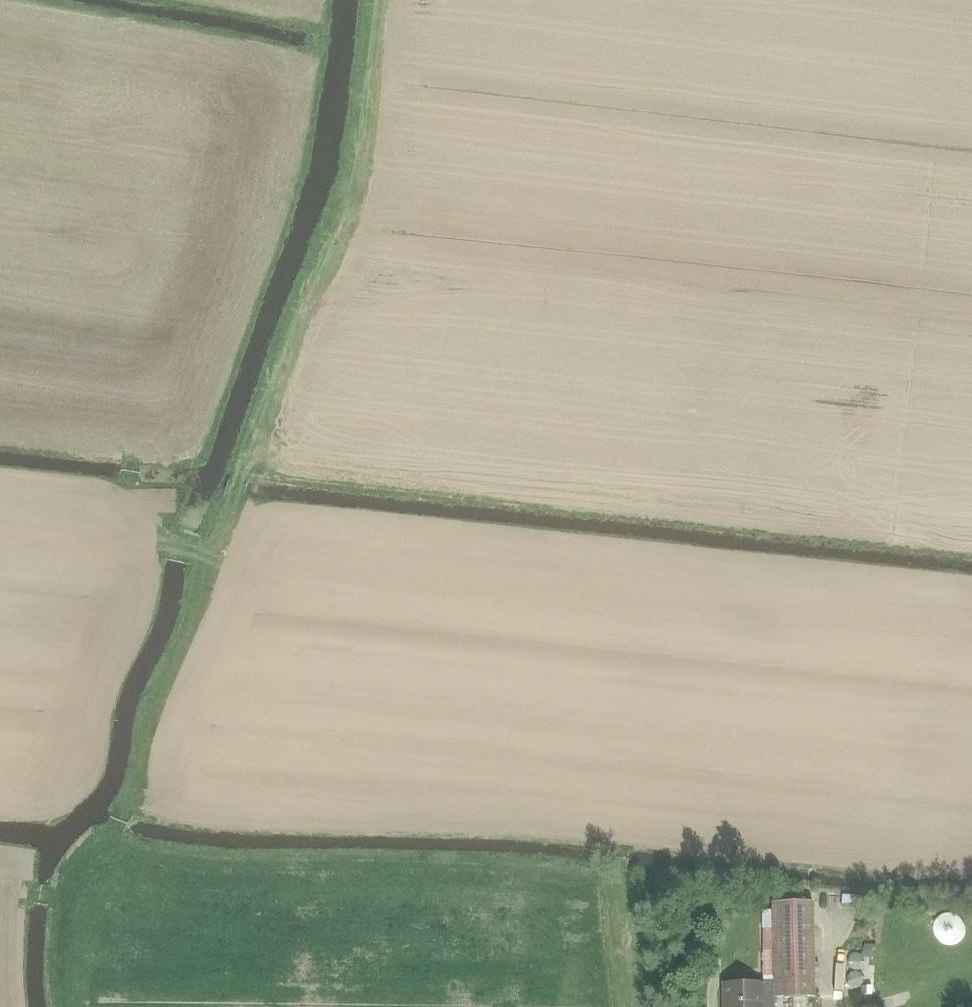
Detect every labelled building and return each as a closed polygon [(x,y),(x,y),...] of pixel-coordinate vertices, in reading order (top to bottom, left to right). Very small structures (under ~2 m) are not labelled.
[(812,901),(771,902),(772,910),(774,981),(774,998),(814,997),(813,972),(812,901)] [(849,971),(851,971),(852,971),(853,970),(854,970),(855,969),(856,968),(857,967),(857,965),(858,964),(858,963),(858,961),(857,960),(857,959),(856,958),(855,957),(854,956),(853,955),(851,954),(849,954),(848,954),(847,955),(845,955),(844,956),(843,957),(842,958),(842,959),(841,960),(841,961),(841,963),(841,964),(841,965),(842,967),(842,968),(843,969),(844,970),(845,970),(848,971),(849,971)] [(849,992),(851,992),(852,992),(853,991),(855,991),(856,990),(856,989),(857,988),(858,986),(858,985),(858,984),(858,982),(858,981),(857,980),(856,979),(856,977),(855,977),(853,976),(852,975),(851,975),(849,975),(847,975),(846,976),(844,977),(843,977),(842,979),(842,980),(841,981),(841,982),(841,984),(841,985),(841,986),(842,988),(842,989),(843,990),(844,991),(846,991),(847,992),(849,992)] [(722,982),(723,1006),(774,1006),(774,998),(774,981),(763,981),(722,982)]
